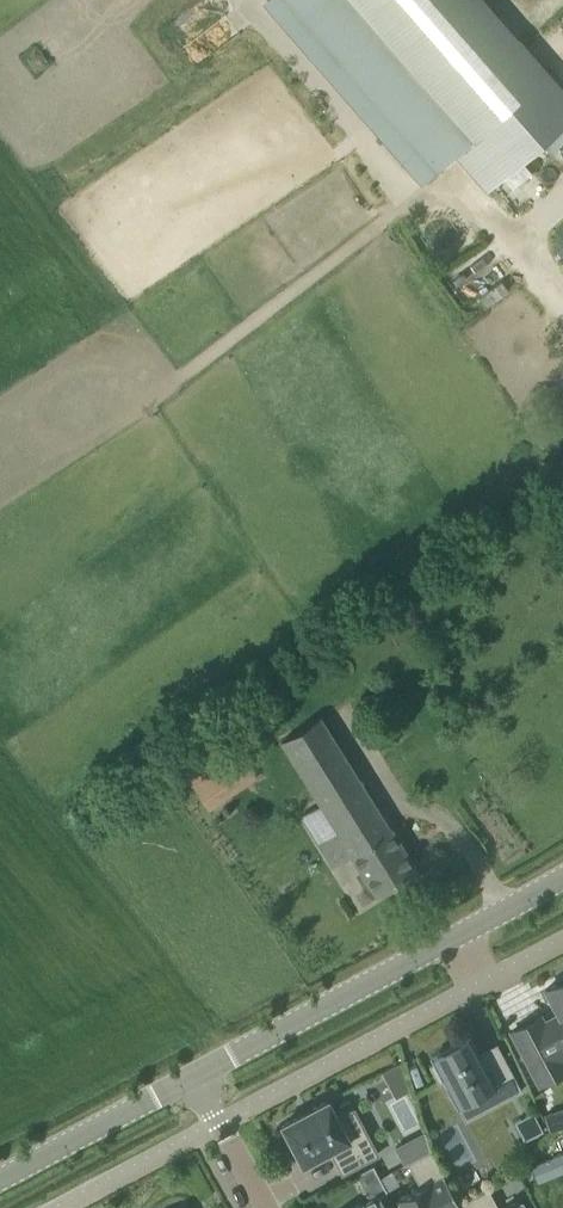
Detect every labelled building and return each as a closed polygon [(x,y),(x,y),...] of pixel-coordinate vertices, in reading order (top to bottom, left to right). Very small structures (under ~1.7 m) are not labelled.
[(483,0),(270,0),(377,123),(373,127),(422,183),(456,153),(489,189),(562,124),(562,92),(483,0)] [(377,893),(415,869),(320,716),(281,740),(321,803),(301,816),(332,866),(352,853),(377,893)] [(256,777),(238,750),(192,781),(209,808),(256,777)] [(562,1071),(562,979),(545,989),(559,1014),(544,1022),(541,1016),(511,1031),(539,1084),(562,1071)] [(522,1090),(503,1054),(485,1064),(470,1036),(455,1044),(454,1043),(436,1052),(437,1054),(431,1057),(434,1062),(429,1065),(438,1082),(443,1079),(456,1104),(479,1092),(487,1108),(522,1090)] [(365,1076),(375,1103),(414,1088),(404,1061),(365,1076)] [(281,1124),(302,1164),(330,1150),(342,1173),(378,1154),(354,1108),(337,1117),(328,1099),(309,1109),(309,1108),(308,1109),(308,1110),(301,1114),(300,1113),(299,1113),(299,1114),(281,1124)] [(544,1115),(549,1131),(562,1126),(562,1108),(544,1115)] [(543,1129),(533,1111),(514,1121),(524,1139),(543,1129)] [(430,1150),(424,1131),(396,1146),(404,1163),(407,1162),(430,1150)] [(402,1207),(457,1207),(460,1207),(459,1204),(430,1150),(407,1162),(420,1186),(397,1199),(402,1207)] [(532,1169),(541,1185),(562,1172),(562,1150),(532,1169)] [(489,1188),(459,1204),(460,1207),(461,1207),(499,1207),(489,1188)] [(361,1201),(348,1207),(386,1207),(379,1194),(362,1203),(361,1201)] [(521,1199),(504,1207),(526,1207),(521,1199)]
